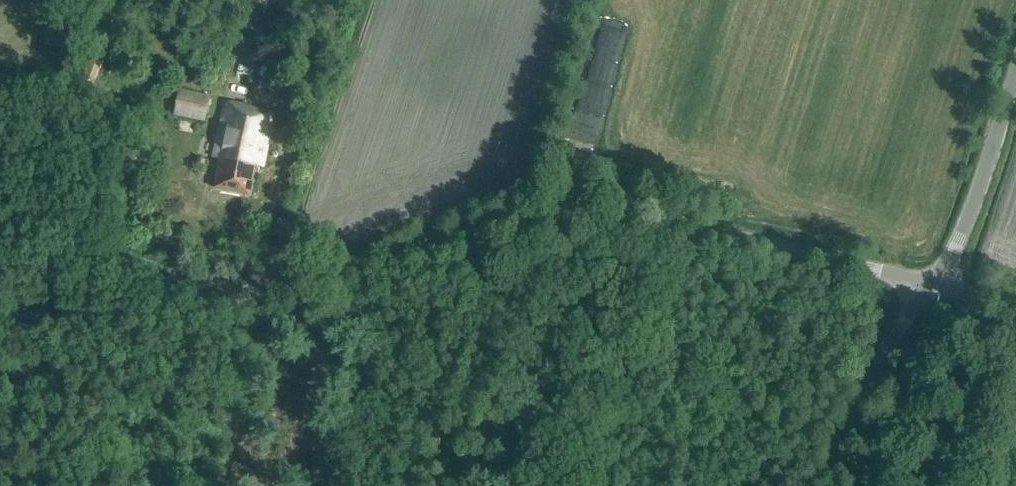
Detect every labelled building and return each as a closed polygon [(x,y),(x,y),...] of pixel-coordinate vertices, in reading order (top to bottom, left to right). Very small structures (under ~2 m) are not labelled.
[(208,98),(181,92),(175,115),(203,122),(208,98)] [(262,168),(273,114),(226,103),(213,157),(220,159),(214,188),(249,196),(255,166),(262,168)]
